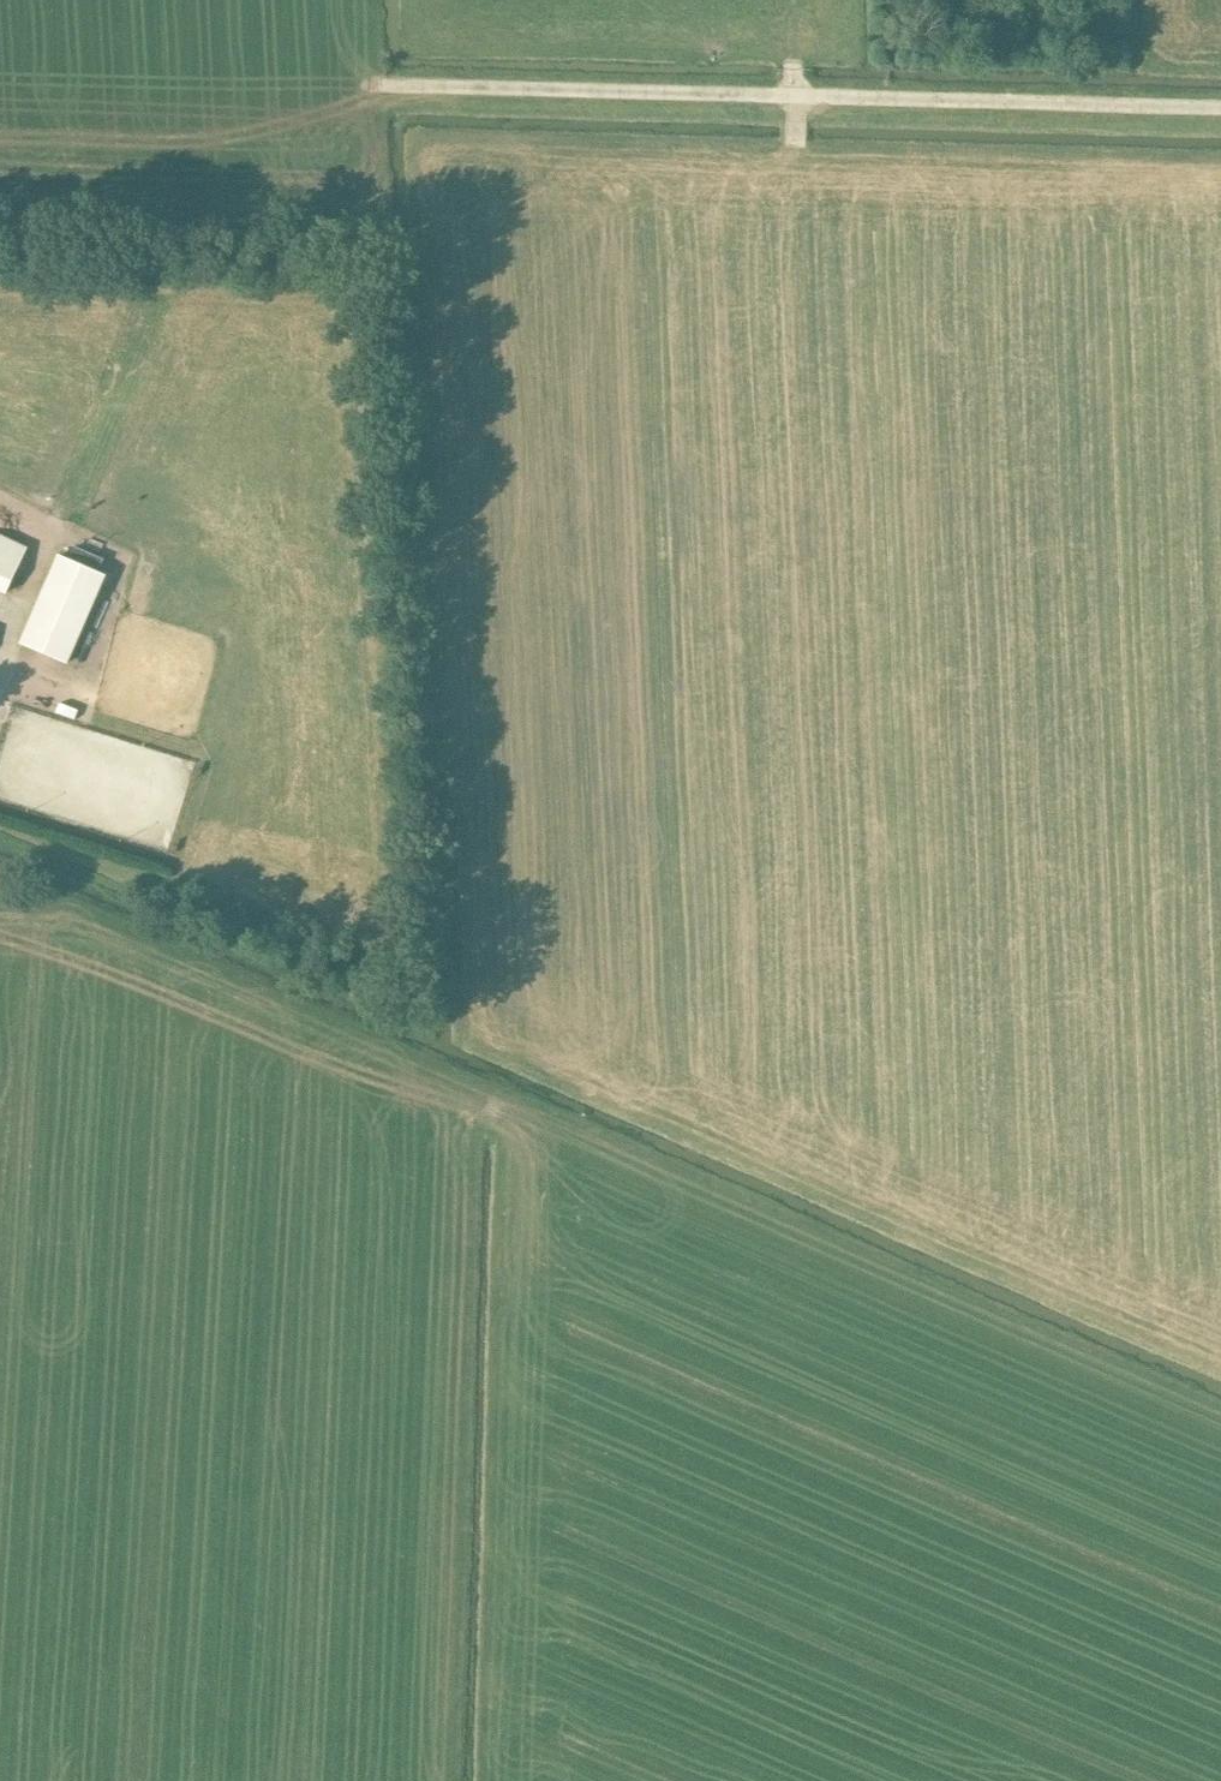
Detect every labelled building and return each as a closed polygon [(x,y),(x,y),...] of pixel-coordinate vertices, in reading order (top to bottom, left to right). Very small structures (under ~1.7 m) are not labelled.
[(31,545),(0,532),(0,589),(10,593),(31,545)] [(56,555),(20,644),(68,663),(104,575),(56,555)]
